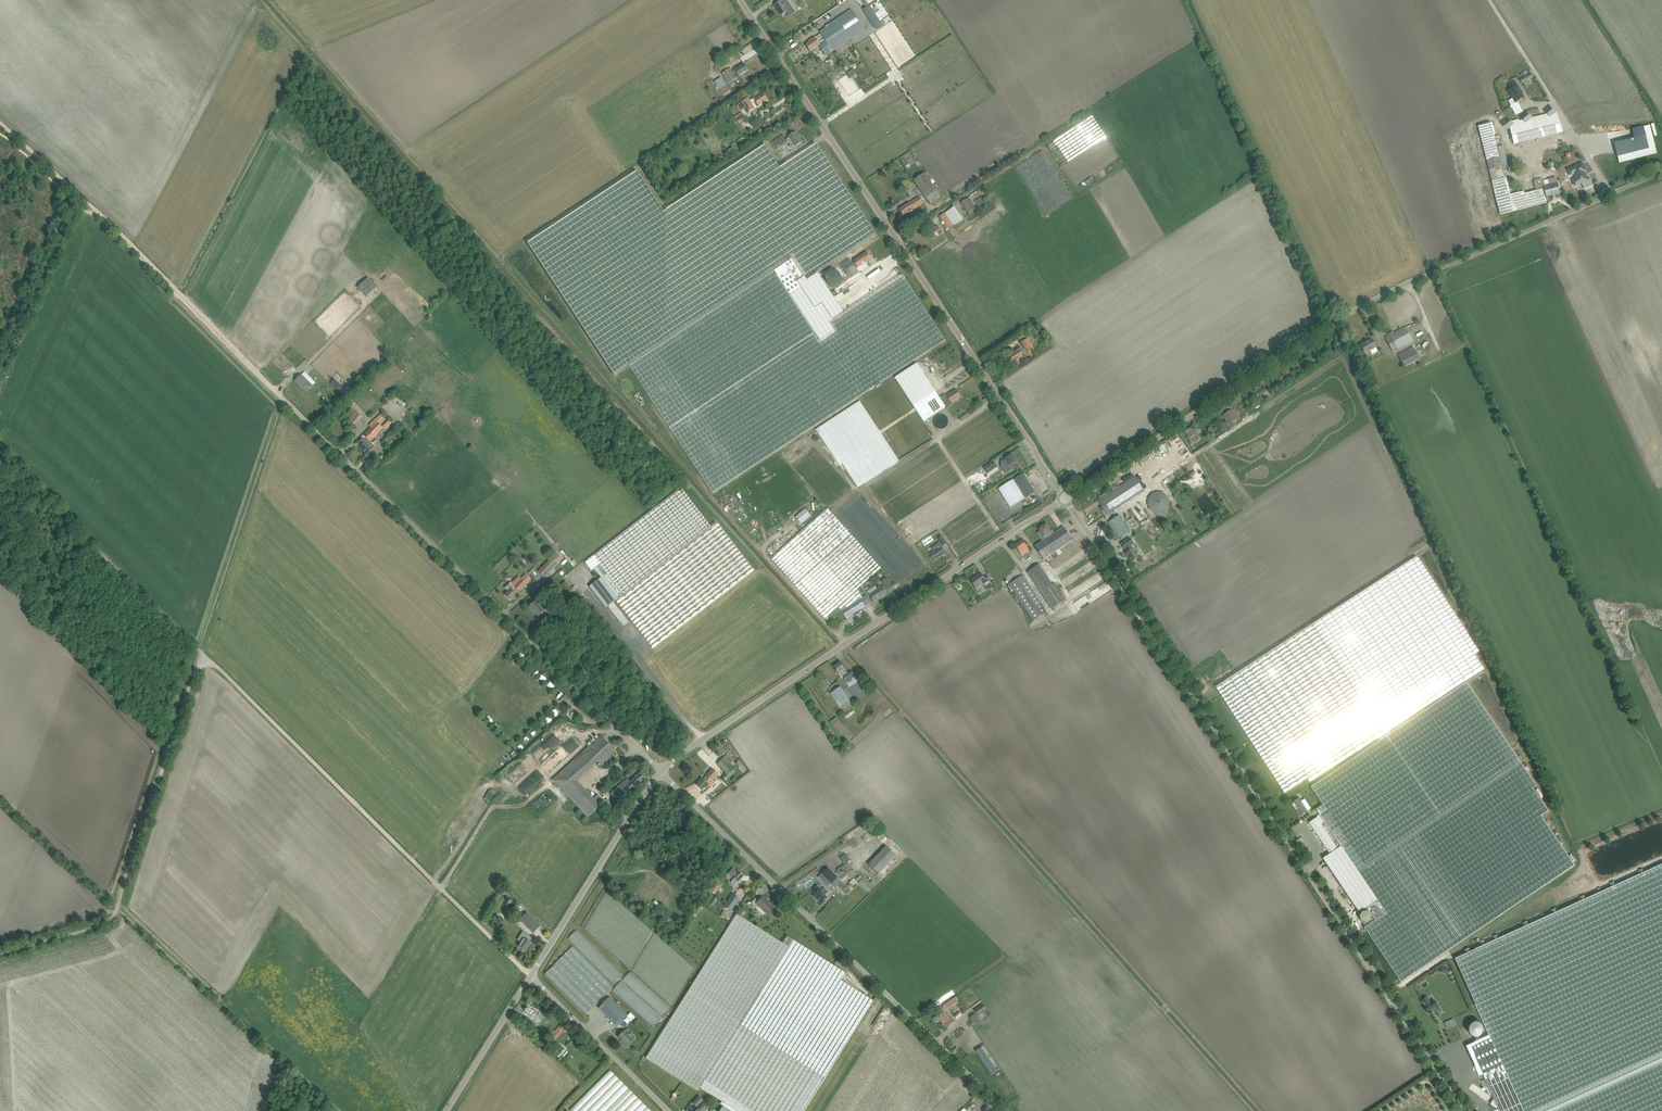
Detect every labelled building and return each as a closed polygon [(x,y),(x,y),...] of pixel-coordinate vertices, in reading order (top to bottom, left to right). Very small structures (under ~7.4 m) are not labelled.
[(782,16),(784,14),(789,11),(782,1),(775,6),(782,16)] [(877,30),(884,26),(871,5),(864,9),(877,30)] [(850,38),(864,29),(852,11),(845,16),(820,32),(821,33),(826,41),(832,50),(850,38)] [(807,45),(811,51),(826,41),(821,33),(821,34),(815,38),(815,37),(810,41),(811,42),(807,45)] [(722,73),(728,83),(749,70),(745,64),(733,72),(730,67),(722,73)] [(1533,74),(1522,80),(1525,85),(1535,79),(1533,74)] [(723,77),(716,80),(722,94),(729,91),(723,77)] [(1514,82),(1511,83),(1511,82),(1508,83),(1509,85),(1508,85),(1510,90),(1517,86),(1514,82)] [(1524,99),(1517,86),(1510,90),(1508,91),(1513,100),(1515,104),(1518,102),(1524,99)] [(760,88),(752,93),(756,98),(763,93),(760,88)] [(753,99),(750,101),(755,108),(759,106),(761,105),(768,100),(764,94),(755,100),(753,99)] [(750,101),(748,98),(741,103),(745,109),(748,113),(755,108),(750,101)] [(1523,112),(1518,102),(1515,104),(1513,100),(1509,102),(1517,116),(1523,112)] [(743,112),(735,116),(739,123),(747,120),(743,112)] [(1101,133),(1103,132),(1097,122),(1092,115),(1060,135),(1066,134),(1066,138),(1070,137),(1070,140),(1073,138),(1078,137),(1077,133),(1079,132),(1078,129),(1084,128),(1086,126),(1089,130),(1091,129),(1092,130),(1096,128),(1097,130),(1100,128),(1101,133)] [(1553,120),(1515,130),(1518,143),(1556,134),(1553,120)] [(1619,162),(1659,154),(1653,125),(1635,129),(1637,139),(1615,143),(1619,162)] [(1489,126),(1479,128),(1481,138),(1491,135),(1489,126)] [(795,146),(796,147),(802,142),(796,132),(789,137),(790,138),(786,140),(783,136),(776,140),(781,147),(781,148),(788,143),(790,143),(790,145),(790,146),(793,147),(795,146)] [(1491,135),(1481,138),(1487,160),(1500,157),(1497,148),(1494,135),(1491,135)] [(1050,149),(1057,146),(1052,137),(1045,140),(1050,149)] [(816,308),(802,287),(805,285),(803,282),(876,236),(817,144),(780,168),(765,145),(663,212),(637,171),(527,243),(614,375),(629,365),(713,493),(945,340),(903,275),(833,320),(823,304),(816,308)] [(1487,160),(1489,170),(1502,167),(1504,174),(1509,172),(1503,146),(1497,148),(1500,157),(1487,160)] [(733,147),(728,151),(732,156),(736,152),(733,147)] [(1026,175),(1040,203),(1040,187),(1042,187),(1048,184),(1048,183),(1049,183),(1052,181),(1052,179),(1055,178),(1056,180),(1059,179),(1058,177),(1044,150),(1040,152),(1040,177),(1039,178),(1037,178),(1037,177),(1032,177),(1030,178),(1028,178),(1028,175),(1026,175)] [(1489,170),(1497,202),(1510,198),(1509,196),(1504,174),(1502,167),(1489,170)] [(927,198),(937,191),(932,184),(930,180),(925,173),(914,180),(926,199),(927,198)] [(1545,187),(1543,188),(1544,190),(1546,197),(1560,194),(1556,178),(1549,180),(1550,186),(1545,187)] [(1524,194),(1524,195),(1528,208),(1548,203),(1546,197),(1544,190),(1539,191),(1524,194)] [(1524,195),(1524,194),(1524,192),(1509,196),(1510,198),(1497,202),(1500,215),(1528,208),(1524,195)] [(982,196),(975,201),(980,209),(987,204),(982,196)] [(907,219),(909,218),(909,217),(910,216),(908,214),(912,212),(915,210),(914,209),(923,203),(919,197),(900,210),(904,215),(906,218),(907,219)] [(961,203),(968,214),(976,209),(969,197),(961,203)] [(1484,209),(1486,216),(1494,214),(1493,208),(1484,209)] [(943,221),(941,222),(947,231),(949,229),(953,226),(945,213),(940,216),(943,221)] [(935,228),(935,229),(930,233),(934,239),(943,233),(938,226),(935,228)] [(840,264),(842,267),(847,275),(856,269),(859,267),(871,259),(867,253),(859,259),(860,260),(854,264),(850,258),(840,264)] [(371,281),(361,291),(367,297),(377,287),(371,281)] [(1385,338),(1388,343),(1393,352),(1413,341),(1406,327),(1385,338)] [(1030,354),(1036,350),(1032,344),(1035,342),(1032,336),(1022,342),(1030,354)] [(1377,348),(1375,344),(1372,339),(1361,346),(1365,354),(1377,348)] [(1014,351),(1015,353),(1010,356),(1014,362),(1023,356),(1021,353),(1023,352),(1020,347),(1014,351)] [(1413,347),(1398,355),(1405,367),(1419,359),(1420,359),(1413,347)] [(893,381),(923,422),(945,407),(944,406),(939,398),(917,365),(893,381)] [(305,378),(301,375),(295,381),(306,392),(312,386),(310,383),(313,380),(308,375),(305,378)] [(330,383),(340,393),(345,389),(335,378),(330,383)] [(945,394),(939,398),(944,406),(951,401),(952,403),(961,397),(957,390),(955,392),(954,391),(947,395),(946,396),(945,394)] [(396,404),(402,408),(406,403),(400,399),(396,404)] [(899,460),(858,403),(816,429),(839,465),(843,463),(858,487),(899,460)] [(1230,425),(1238,420),(1231,410),(1223,415),(1230,425)] [(356,411),(349,419),(355,425),(362,416),(356,411)] [(948,421),(948,420),(948,419),(947,417),(946,416),(945,415),(944,414),(943,413),(941,413),(940,413),(938,413),(937,413),(936,414),(935,415),(934,416),(933,418),(933,419),(933,420),(933,422),(933,423),(934,425),(935,426),(936,426),(937,427),(939,428),(941,428),(943,427),(944,427),(945,426),(946,425),(947,424),(947,423),(948,421)] [(975,429),(987,421),(986,418),(987,417),(986,415),(968,425),(973,432),(976,430),(975,429)] [(365,437),(359,442),(362,445),(360,447),(368,454),(373,449),(368,444),(383,429),(376,422),(363,435),(365,437)] [(1186,432),(1190,439),(1192,438),(1194,441),(1195,443),(1201,438),(1195,430),(1193,431),(1191,428),(1186,432)] [(1007,468),(1010,466),(1016,462),(1012,455),(1006,459),(1003,461),(1005,465),(1007,468)] [(992,462),(984,467),(988,474),(997,468),(992,462)] [(1026,478),(1023,474),(999,489),(1011,508),(1035,493),(1033,489),(1033,488),(1033,489),(1031,485),(1030,485),(1028,481),(1026,478),(1026,477),(1026,478)] [(1107,515),(1112,512),(1145,490),(1136,476),(1098,501),(1107,515)] [(594,568),(601,578),(617,599),(616,600),(653,649),(754,571),(717,522),(710,527),(681,488),(585,562),(591,570),(594,568)] [(1167,502),(1167,501),(1167,500),(1166,498),(1165,496),(1164,495),(1163,493),(1161,493),(1160,492),(1158,492),(1156,492),(1154,493),(1152,493),(1151,495),(1150,496),(1149,498),(1148,500),(1148,501),(1148,503),(1149,505),(1149,506),(1151,508),(1152,509),(1153,510),(1155,511),(1157,511),(1159,511),(1161,510),(1163,509),(1164,508),(1166,507),(1166,505),(1167,503),(1167,502)] [(863,597),(857,590),(882,568),(848,531),(827,508),(772,558),(793,581),(825,618),(839,606),(847,618),(865,606),(860,599),(863,597)] [(1119,538),(1123,535),(1129,532),(1119,516),(1113,519),(1108,522),(1119,538)] [(1040,531),(1045,539),(1042,541),(1035,546),(1044,559),(1056,552),(1072,541),(1073,540),(1072,540),(1064,528),(1064,527),(1064,528),(1055,533),(1053,535),(1051,532),(1052,531),(1051,531),(1047,523),(1038,528),(1040,531)] [(934,551),(930,553),(935,561),(946,554),(942,547),(947,544),(943,536),(939,539),(941,543),(932,548),(934,551)] [(1127,552),(1125,553),(1131,562),(1132,561),(1133,562),(1136,560),(1135,560),(1139,557),(1133,548),(1129,550),(1127,548),(1135,543),(1132,537),(1121,544),(1125,550),(1126,549),(1127,552)] [(1015,545),(1022,556),(1030,550),(1023,540),(1015,545)] [(966,550),(976,544),(974,541),(969,543),(968,541),(962,545),(966,550)] [(538,572),(544,578),(558,563),(552,557),(538,572)] [(1478,652),(1417,557),(1216,687),(1285,793),(1308,778),(1310,782),(1484,669),(1474,655),(1478,652)] [(1055,583),(1053,585),(1040,564),(1028,572),(1052,609),(1066,600),(1055,583)] [(971,580),(972,582),(976,588),(982,584),(983,585),(990,580),(987,575),(984,577),(981,573),(971,580)] [(508,592),(505,595),(510,600),(513,597),(514,598),(517,595),(514,592),(517,589),(519,591),(531,579),(526,574),(514,586),(510,582),(505,588),(508,592)] [(1023,575),(1010,584),(1034,620),(1047,612),(1023,575)] [(590,587),(595,593),(606,607),(616,600),(617,599),(601,578),(590,587)] [(888,578),(882,581),(888,591),(894,588),(888,578)] [(568,592),(572,589),(565,581),(561,584),(568,592)] [(882,587),(870,595),(875,602),(887,594),(882,587)] [(537,617),(544,610),(535,601),(528,608),(537,617)] [(834,667),(835,669),(841,678),(843,676),(847,682),(856,676),(852,670),(848,673),(841,662),(834,667)] [(1533,788),(1537,786),(1522,764),(1467,682),(1311,787),(1324,805),(1316,810),(1320,816),(1309,823),(1330,854),(1323,858),(1359,912),(1367,907),(1375,920),(1365,928),(1401,982),(1574,865),(1541,816),(1548,811),(1533,788)] [(840,686),(833,692),(842,706),(850,701),(840,686)] [(849,718),(855,711),(852,709),(846,716),(849,718)] [(601,736),(597,739),(586,749),(598,762),(602,766),(612,756),(616,752),(601,736)] [(575,780),(598,762),(586,749),(551,780),(587,817),(602,800),(595,793),(591,796),(575,780)] [(717,764),(721,768),(727,774),(734,768),(732,766),(735,763),(733,761),(727,755),(717,764)] [(719,775),(713,769),(705,776),(706,777),(703,779),(697,785),(702,790),(705,787),(706,788),(708,785),(710,787),(714,783),(712,781),(719,775)] [(627,778),(611,793),(619,802),(646,777),(641,772),(630,781),(627,778)] [(1300,816),(1308,812),(1299,799),(1292,804),(1300,816)] [(878,874),(896,855),(886,845),(868,864),(874,870),(878,874)] [(1455,959),(1490,1035),(1466,1046),(1480,1076),(1484,1075),(1495,1099),(1491,1104),(1497,1108),(1499,1107),(1499,1109),(1494,1110),(1661,1110),(1661,865),(1455,959)] [(838,877),(828,867),(822,874),(831,883),(838,877)] [(733,868),(728,873),(734,879),(732,881),(732,883),(735,886),(737,886),(742,880),(740,879),(743,876),(738,871),(737,872),(733,868)] [(864,878),(863,879),(859,883),(868,892),(876,884),(872,880),(869,883),(864,878)] [(814,895),(821,902),(826,897),(825,895),(828,892),(825,888),(823,890),(817,885),(814,888),(818,891),(814,895)] [(733,894),(726,904),(726,905),(731,907),(733,909),(740,899),(733,894)] [(756,898),(750,903),(756,909),(759,906),(765,913),(772,906),(768,902),(769,902),(766,899),(765,900),(763,897),(759,901),(756,898)] [(526,909),(519,916),(528,925),(535,918),(526,909)] [(793,940),(787,936),(782,943),(737,914),(646,1058),(698,1091),(700,1088),(722,1101),(720,1104),(723,1106),(720,1110),(803,1110),(873,1000),(840,980),(845,972),(793,940)] [(510,933),(519,938),(522,930),(519,929),(520,926),(515,923),(510,933)] [(614,984),(623,975),(576,930),(568,939),(608,977),(608,978),(614,984)] [(525,937),(519,947),(525,951),(531,942),(530,942),(531,940),(525,937)] [(573,946),(545,974),(585,1014),(613,986),(573,946)] [(662,1016),(670,1006),(630,972),(625,978),(632,979),(633,980),(633,985),(635,987),(639,988),(636,990),(634,990),(644,999),(652,999),(652,1000),(658,1000),(663,1005),(662,1016)] [(610,997),(603,1004),(599,1008),(617,1026),(628,1016),(610,997)] [(1424,1007),(1428,1013),(1438,1007),(1434,1000),(1431,1003),(1427,998),(1422,1001),(1425,1006),(1424,1007)] [(974,1010),(980,1019),(986,1015),(984,1012),(987,1010),(983,1004),(974,1010)] [(525,1013),(532,1017),(534,1013),(538,1016),(540,1013),(533,1008),(532,1009),(529,1007),(525,1013)] [(948,1027),(950,1025),(953,1022),(946,1015),(947,1013),(942,1008),(939,1011),(942,1014),(938,1018),(948,1027)] [(960,1011),(954,1016),(957,1019),(963,1015),(960,1011)] [(968,1019),(972,1026),(980,1020),(976,1014),(968,1019)] [(551,1033),(557,1038),(562,1032),(564,1030),(566,1031),(570,1027),(567,1025),(563,1021),(558,1028),(556,1026),(551,1033)] [(1484,1034),(1484,1033),(1484,1032),(1485,1032),(1485,1031),(1485,1030),(1485,1029),(1485,1028),(1484,1027),(1484,1026),(1484,1025),(1483,1025),(1483,1024),(1482,1024),(1482,1023),(1481,1023),(1480,1022),(1479,1022),(1478,1022),(1477,1022),(1476,1022),(1475,1022),(1474,1022),(1474,1023),(1473,1023),(1472,1023),(1472,1024),(1471,1024),(1471,1025),(1470,1025),(1470,1026),(1470,1027),(1469,1027),(1469,1028),(1469,1029),(1469,1030),(1469,1031),(1469,1032),(1470,1033),(1470,1034),(1471,1034),(1471,1035),(1472,1036),(1473,1036),(1473,1037),(1474,1037),(1475,1037),(1476,1037),(1477,1038),(1478,1038),(1478,1037),(1479,1037),(1480,1037),(1481,1037),(1481,1036),(1482,1036),(1483,1035),(1483,1034),(1484,1034)] [(627,1047),(630,1044),(635,1038),(635,1037),(633,1034),(632,1034),(633,1032),(629,1028),(626,1029),(625,1031),(625,1030),(619,1037),(624,1042),(623,1042),(627,1047)] [(977,1050),(992,1075),(1001,1069),(986,1044),(977,1050)] [(564,1048),(557,1055),(561,1059),(569,1053),(564,1048)] [(612,1071),(570,1110),(571,1110),(653,1110),(612,1071)] [(692,1103),(696,1107),(697,1107),(699,1108),(696,1110),(703,1110),(706,1107),(707,1107),(703,1103),(703,1104),(701,1102),(703,1100),(699,1096),(692,1103)]
